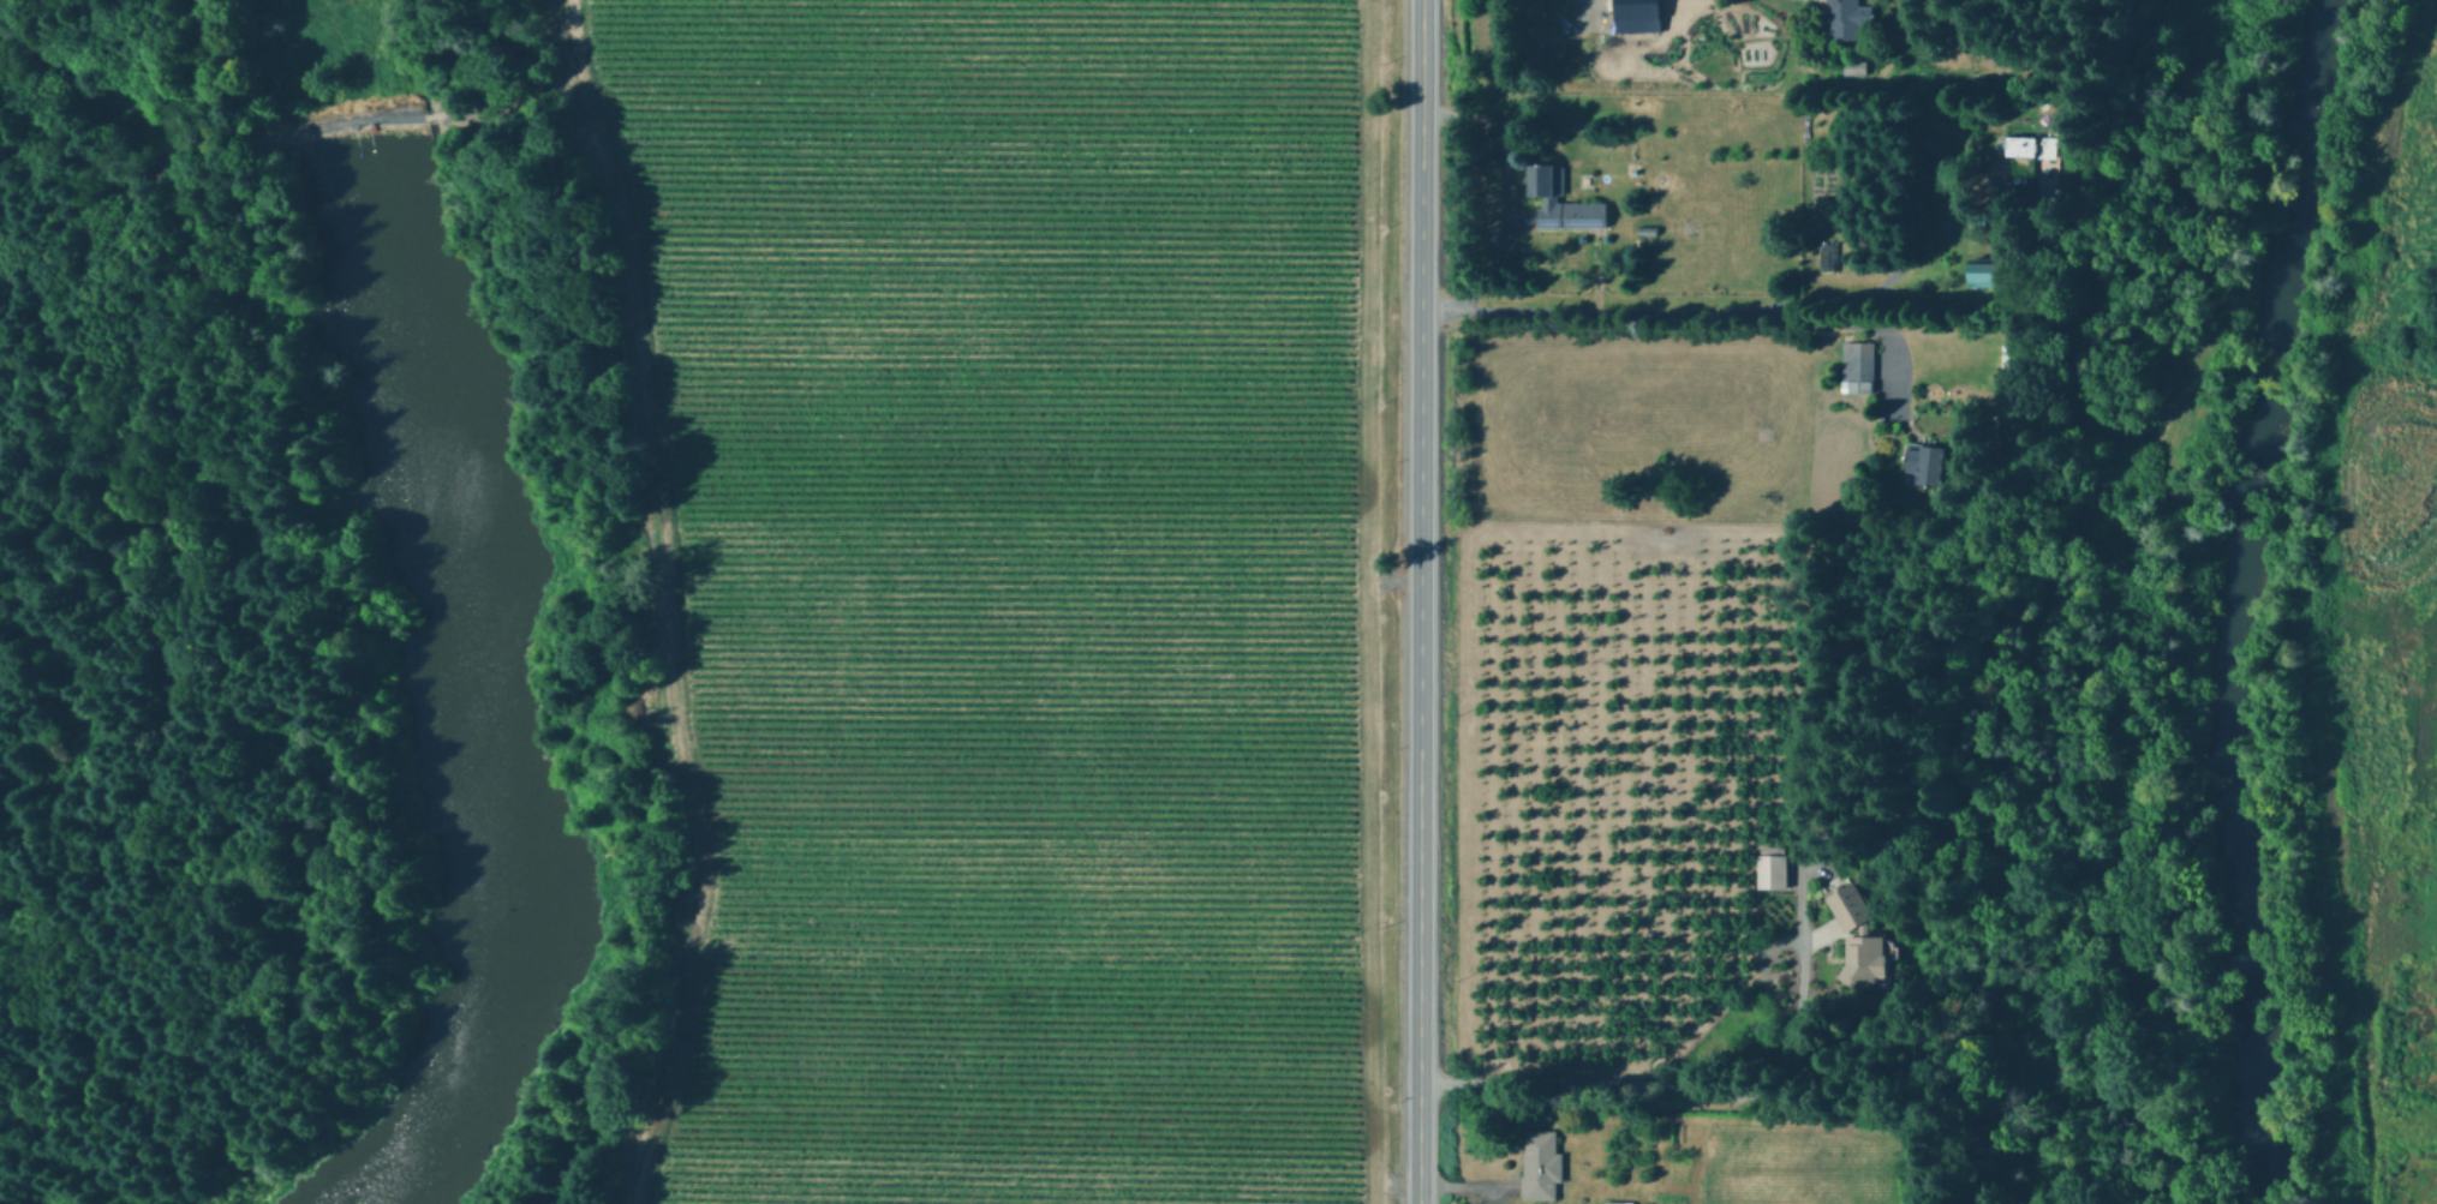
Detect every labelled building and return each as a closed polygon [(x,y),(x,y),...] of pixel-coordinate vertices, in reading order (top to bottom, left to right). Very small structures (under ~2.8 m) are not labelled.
[(1828,20),(1828,0),(1860,0),(1860,8),(1868,8),(1866,23),(1860,23),(1860,40),(1833,40),(1833,20),(1828,20)] [(1869,61),(1869,83),(1856,82),(1856,74),(1846,74),(1846,60),(1869,61)] [(2039,156),(2039,158),(2037,158),(2036,174),(2015,173),(2017,156),(2011,155),(2012,136),(2041,138),(2039,156)] [(1565,167),(1565,194),(1559,194),(1559,202),(1607,203),(1607,227),(1540,226),(1540,208),(1545,208),(1545,196),(1530,196),(1530,164),(1553,164),(1553,167),(1565,167)] [(1834,268),(1835,242),(1817,242),(1816,268),(1834,268)] [(2009,257),(2011,287),(1971,287),(1971,257),(2009,257)] [(1875,342),(1875,389),(1842,389),(1844,342),(1875,342)] [(2020,359),(2006,360),(2005,345),(2019,345),(2020,359)] [(1923,445),(1948,448),(1945,486),(1919,484),(1921,472),(1909,471),(1910,447),(1922,448),(1923,445)] [(1787,853),(1787,888),(1757,887),(1758,852),(1787,853)] [(1868,921),(1871,927),(1871,936),(1886,936),(1886,956),(1888,956),(1888,980),(1881,980),(1874,989),(1869,987),(1865,993),(1839,977),(1848,960),(1848,936),(1860,936),(1860,927),(1860,926),(1846,933),(1827,898),(1856,882),(1875,916),(1868,921)] [(1565,1152),(1565,1182),(1558,1182),(1557,1199),(1524,1199),(1524,1197),(1522,1197),(1522,1176),(1525,1176),(1525,1132),(1559,1132),(1558,1152),(1565,1152)]
